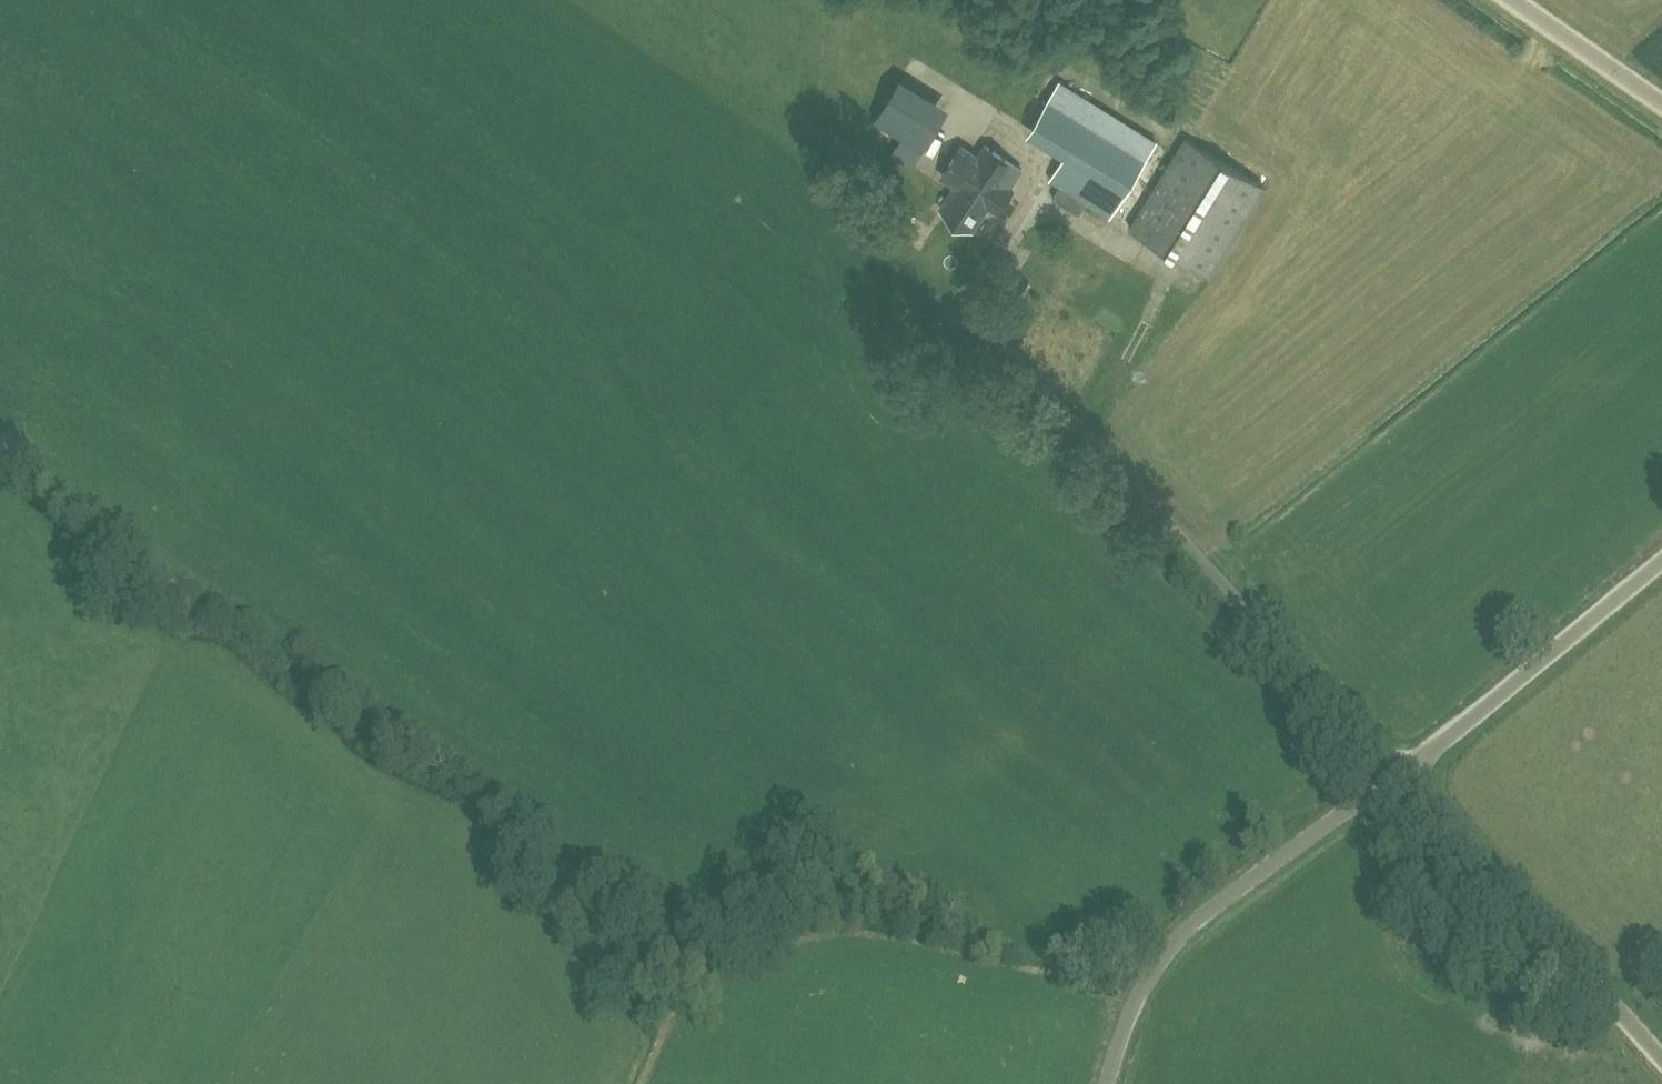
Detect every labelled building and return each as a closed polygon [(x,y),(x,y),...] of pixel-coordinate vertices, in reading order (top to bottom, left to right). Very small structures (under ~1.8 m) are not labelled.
[(1126,190),(1155,143),(1058,83),(1046,102),(1083,125),(1062,160),(1050,179),(1060,186),(1053,197),(1080,214),(1087,201),(1210,277),(1265,187),(1185,138),(1146,202),(1126,190)] [(912,168),(937,126),(888,96),(875,120),(901,136),(890,155),(912,168)] [(942,175),(955,184),(939,207),(972,229),(988,204),(996,210),(1011,187),(1010,186),(1021,169),(983,144),(976,156),(961,146),(942,175)]
